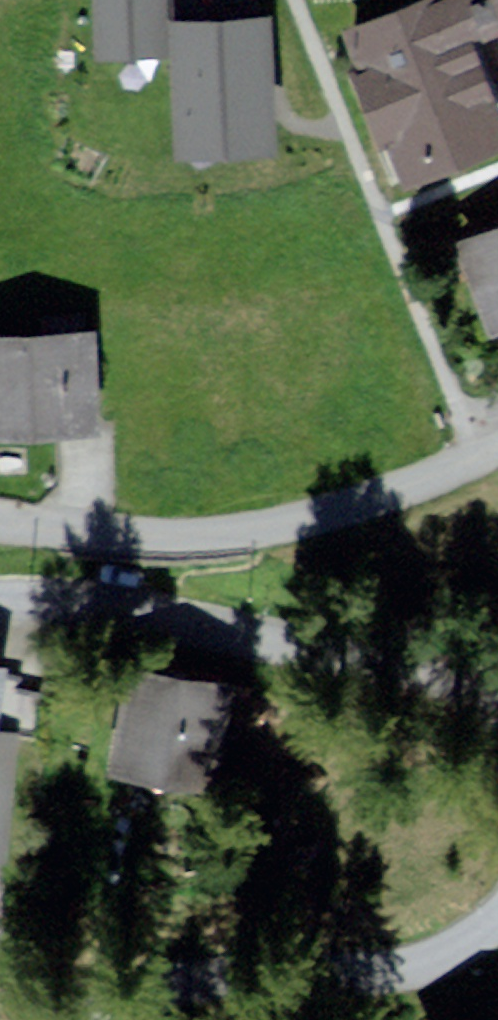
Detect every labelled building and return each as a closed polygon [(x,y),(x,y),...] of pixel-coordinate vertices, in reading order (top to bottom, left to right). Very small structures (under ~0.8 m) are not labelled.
[(101,52),(163,49),(161,0),(99,0),(101,52)] [(348,38),(364,83),(354,87),(379,153),(386,151),(400,186),(497,150),(497,143),(490,122),(497,119),(497,0),(493,0),(496,10),(453,26),(444,2),(348,38)] [(264,29),(180,32),(185,151),(269,147),(264,29)] [(479,257),(497,311),(497,251),(479,257)] [(0,338),(0,440),(100,437),(97,335),(0,338)] [(224,675),(121,657),(102,767),(204,785),(224,675)]
